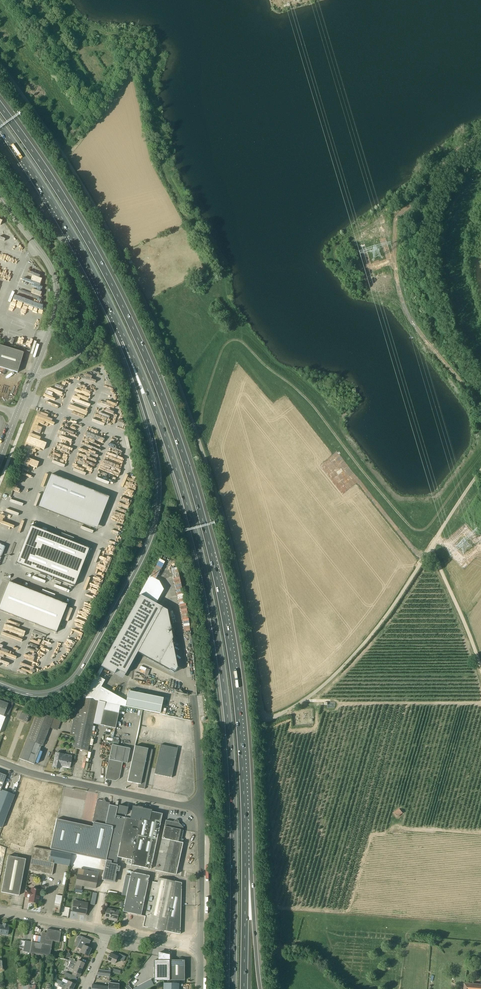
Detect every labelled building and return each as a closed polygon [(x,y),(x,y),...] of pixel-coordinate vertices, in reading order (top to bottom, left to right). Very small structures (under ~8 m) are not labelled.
[(22,310),(41,315),(45,302),(37,300),(35,306),(26,303),(25,307),(23,306),(22,310)] [(4,343),(23,347),(24,339),(5,335),(4,343)] [(17,373),(24,353),(0,345),(0,367),(17,373)] [(36,424),(35,428),(49,433),(53,421),(37,415),(34,421),(35,421),(34,423),(36,424)] [(90,493),(48,477),(41,496),(83,512),(90,493)] [(31,526),(16,563),(74,586),(89,548),(31,526)] [(151,598),(160,581),(157,579),(161,571),(156,568),(143,593),(151,598)] [(59,631),(68,603),(9,583),(0,611),(0,612),(59,631)] [(172,640),(173,638),(167,610),(162,607),(149,600),(141,596),(140,595),(137,600),(100,666),(114,674),(116,669),(125,674),(137,652),(174,673),(177,667),(173,645),(172,640)] [(160,713),(163,698),(128,691),(125,706),(160,713)] [(14,702),(0,697),(0,731),(5,717),(8,718),(14,702)] [(98,701),(93,700),(82,698),(79,697),(74,720),(71,734),(75,735),(73,748),(88,751),(98,701)] [(115,728),(120,707),(115,705),(113,712),(103,710),(100,725),(115,728)] [(163,708),(162,714),(190,720),(191,714),(163,708)] [(57,731),(61,721),(53,718),(37,712),(19,759),(34,764),(41,745),(43,746),(49,728),(57,731)] [(27,722),(30,715),(21,712),(19,719),(27,722)] [(127,763),(128,758),(130,749),(118,746),(119,740),(118,740),(119,738),(113,737),(112,745),(105,779),(115,781),(119,779),(123,762),(127,763)] [(178,748),(173,747),(161,744),(154,774),(171,778),(178,748)] [(145,789),(153,750),(135,746),(127,781),(138,784),(137,788),(145,789)] [(69,768),(72,756),(63,754),(56,752),(53,767),(60,768),(60,766),(69,768)] [(0,833),(0,837),(25,845),(30,831),(25,829),(38,787),(27,783),(11,830),(2,828),(0,833)] [(2,828),(14,795),(1,790),(0,793),(0,827),(1,828),(2,828)] [(50,849),(73,854),(106,861),(115,816),(119,801),(116,800),(115,806),(110,805),(110,803),(106,802),(105,800),(104,801),(97,800),(92,822),(93,822),(92,827),(56,819),(50,849)] [(123,817),(115,816),(106,861),(103,875),(102,879),(113,882),(117,865),(119,865),(120,860),(117,860),(119,847),(125,849),(123,858),(127,859),(126,864),(130,865),(151,869),(162,814),(151,811),(152,810),(142,808),(141,808),(138,807),(138,808),(137,807),(133,806),(132,811),(128,810),(128,807),(119,805),(117,813),(124,815),(123,817)] [(399,809),(394,813),(398,817),(403,814),(399,809)] [(181,842),(183,830),(182,830),(183,827),(179,823),(179,822),(178,821),(177,820),(176,820),(175,820),(174,821),(173,822),(166,820),(164,826),(162,839),(161,839),(155,870),(176,875),(183,843),(181,842)] [(69,866),(71,854),(51,850),(33,847),(29,870),(52,875),(54,863),(69,866)] [(1,892),(19,895),(26,859),(8,856),(1,892)] [(82,886),(95,889),(98,874),(78,870),(74,888),(81,890),(82,886)] [(127,893),(123,911),(128,912),(141,915),(149,876),(131,872),(128,884),(126,884),(124,892),(127,893)] [(181,883),(178,882),(158,878),(157,883),(152,882),(145,916),(143,926),(180,934),(181,883)] [(40,890),(35,889),(31,888),(31,890),(25,889),(24,897),(30,898),(29,901),(38,903),(39,896),(40,896),(40,892),(40,890)] [(85,915),(88,903),(74,900),(72,911),(81,913),(80,914),(85,915)] [(117,919),(118,914),(119,910),(108,908),(105,913),(105,918),(109,919),(108,920),(113,921),(113,917),(117,918),(117,919)] [(0,925),(0,934),(7,936),(9,927),(8,926),(8,924),(3,923),(3,925),(0,925)] [(36,954),(42,955),(50,956),(52,941),(59,942),(61,931),(47,929),(46,935),(41,934),(39,943),(32,942),(30,953),(36,954)] [(87,943),(89,944),(91,940),(82,937),(77,948),(81,949),(80,952),(88,956),(91,949),(85,946),(87,943)] [(25,941),(23,952),(30,953),(32,942),(25,941)] [(154,980),(169,980),(169,960),(169,954),(159,952),(159,960),(154,960),(154,980)] [(120,954),(119,957),(110,953),(107,960),(115,964),(117,959),(123,962),(125,956),(119,953),(119,954),(120,954)] [(169,960),(169,980),(184,980),(184,978),(184,965),(186,965),(185,959),(179,957),(179,960),(169,960)] [(74,961),(75,960),(72,958),(71,961),(70,962),(82,968),(84,963),(77,960),(77,962),(74,961)] [(82,968),(70,962),(68,966),(67,969),(72,971),(73,971),(72,974),(79,977),(81,974),(80,973),(82,968)] [(110,971),(98,969),(96,975),(108,977),(108,978),(110,978),(110,971)] [(70,982),(68,981),(66,983),(61,981),(60,984),(71,988),(72,988),(75,984),(70,982)]
